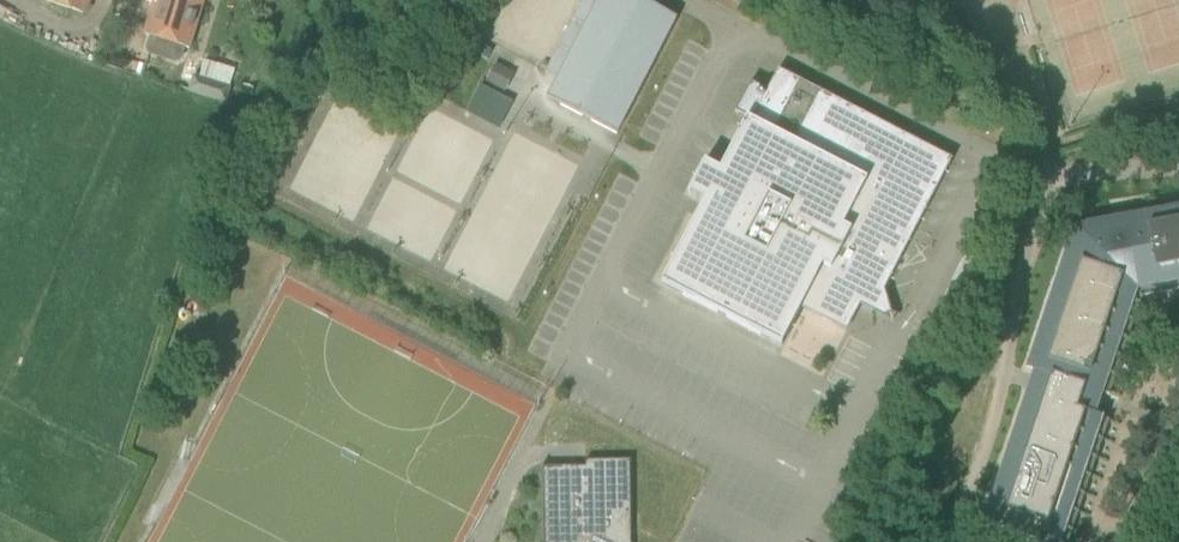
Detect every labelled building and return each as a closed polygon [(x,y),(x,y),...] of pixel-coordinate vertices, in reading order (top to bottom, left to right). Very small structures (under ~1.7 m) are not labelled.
[(87,0),(38,0),(83,14),(87,0)] [(143,33),(192,48),(206,0),(155,0),(143,33)] [(617,134),(677,18),(642,0),(599,0),(598,2),(595,0),(583,0),(545,73),(558,79),(553,88),(548,98),(591,120),(617,134)] [(510,72),(494,64),(485,83),(500,91),(510,72)] [(952,159),(777,69),(751,120),(747,118),(720,170),(705,162),(689,193),(704,201),(662,283),(782,345),(802,308),(847,331),(861,304),(874,311),(889,307),(884,290),(952,159)] [(515,75),(510,72),(500,91),(505,94),(515,75)] [(195,76),(190,91),(226,103),(231,88),(195,76)] [(972,82),(968,92),(993,103),(997,93),(972,82)] [(514,103),(482,87),(467,115),(499,131),(514,103)] [(1126,217),(1075,227),(1027,369),(1110,396),(1141,297),(1178,290),(1178,207),(1126,217)] [(631,460),(586,461),(586,467),(579,467),(544,467),(544,465),(542,465),(544,541),(632,541),(631,460)]
